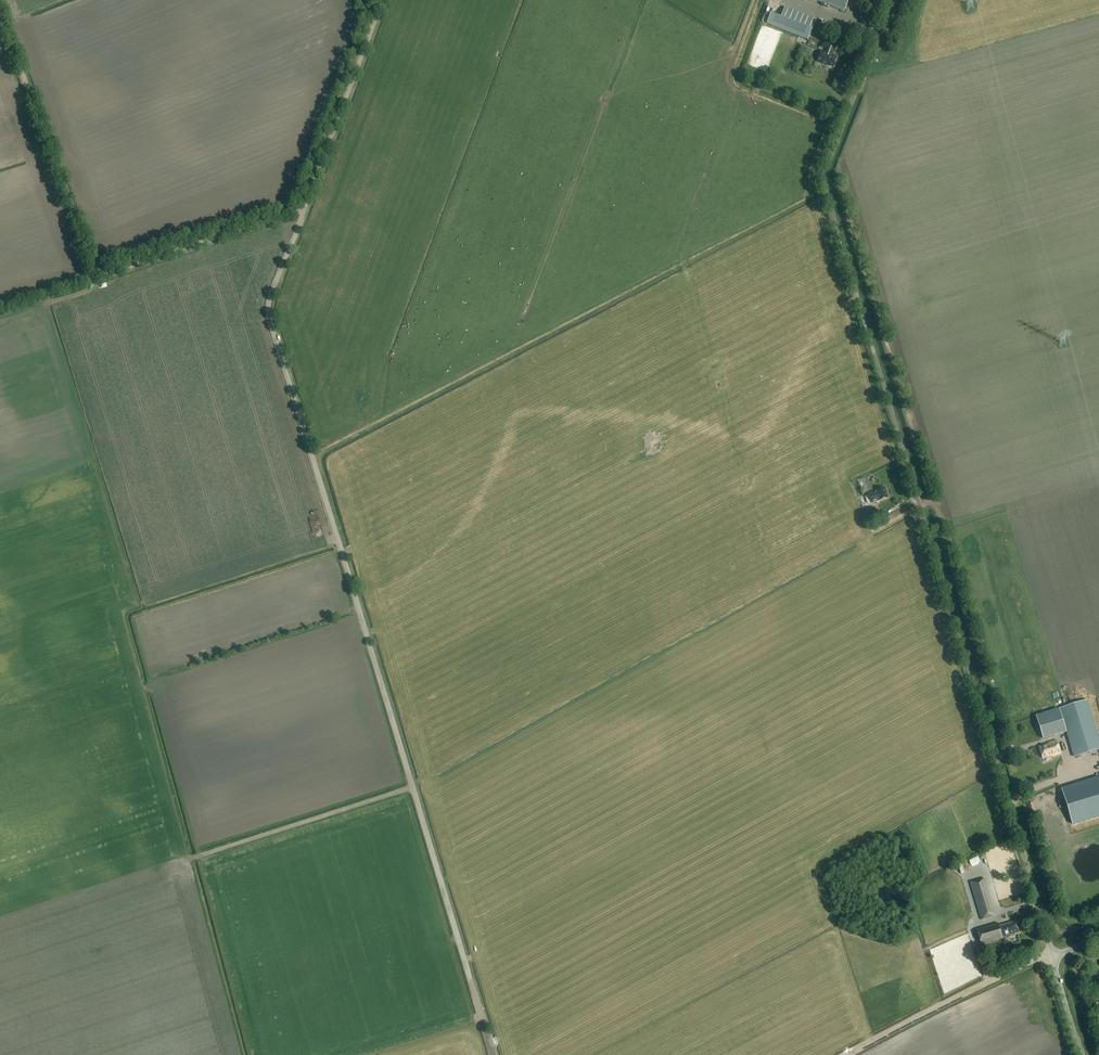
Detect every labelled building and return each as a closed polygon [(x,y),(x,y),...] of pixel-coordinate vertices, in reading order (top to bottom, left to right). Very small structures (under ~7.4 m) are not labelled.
[(844,11),(849,0),(816,0),(844,11)] [(816,20),(785,8),(781,18),(771,14),(767,24),(808,40),(816,20)] [(836,46),(827,42),(825,48),(827,49),(826,52),(822,51),(818,62),(829,66),(829,65),(833,67),(837,57),(829,55),(831,50),(834,52),(836,46)] [(876,492),(869,494),(871,503),(888,498),(885,488),(876,490),(876,492)] [(865,508),(864,508),(869,522),(879,518),(875,508),(866,511),(865,508)] [(1059,708),(1074,755),(1098,748),(1098,738),(1087,700),(1059,708)] [(1037,716),(1044,739),(1065,733),(1058,710),(1037,716)] [(1044,746),(1039,747),(1042,758),(1046,757),(1047,758),(1048,758),(1048,757),(1051,756),(1052,757),(1061,754),(1057,741),(1048,743),(1048,744),(1044,745),(1044,746)] [(1073,825),(1098,817),(1098,783),(1064,794),(1073,825)] [(1036,810),(1033,803),(1027,804),(1030,812),(1036,810)] [(970,885),(981,922),(995,918),(984,881),(970,885)] [(1002,938),(1018,933),(1015,922),(999,927),(998,923),(976,930),(981,945),(1002,938)]
